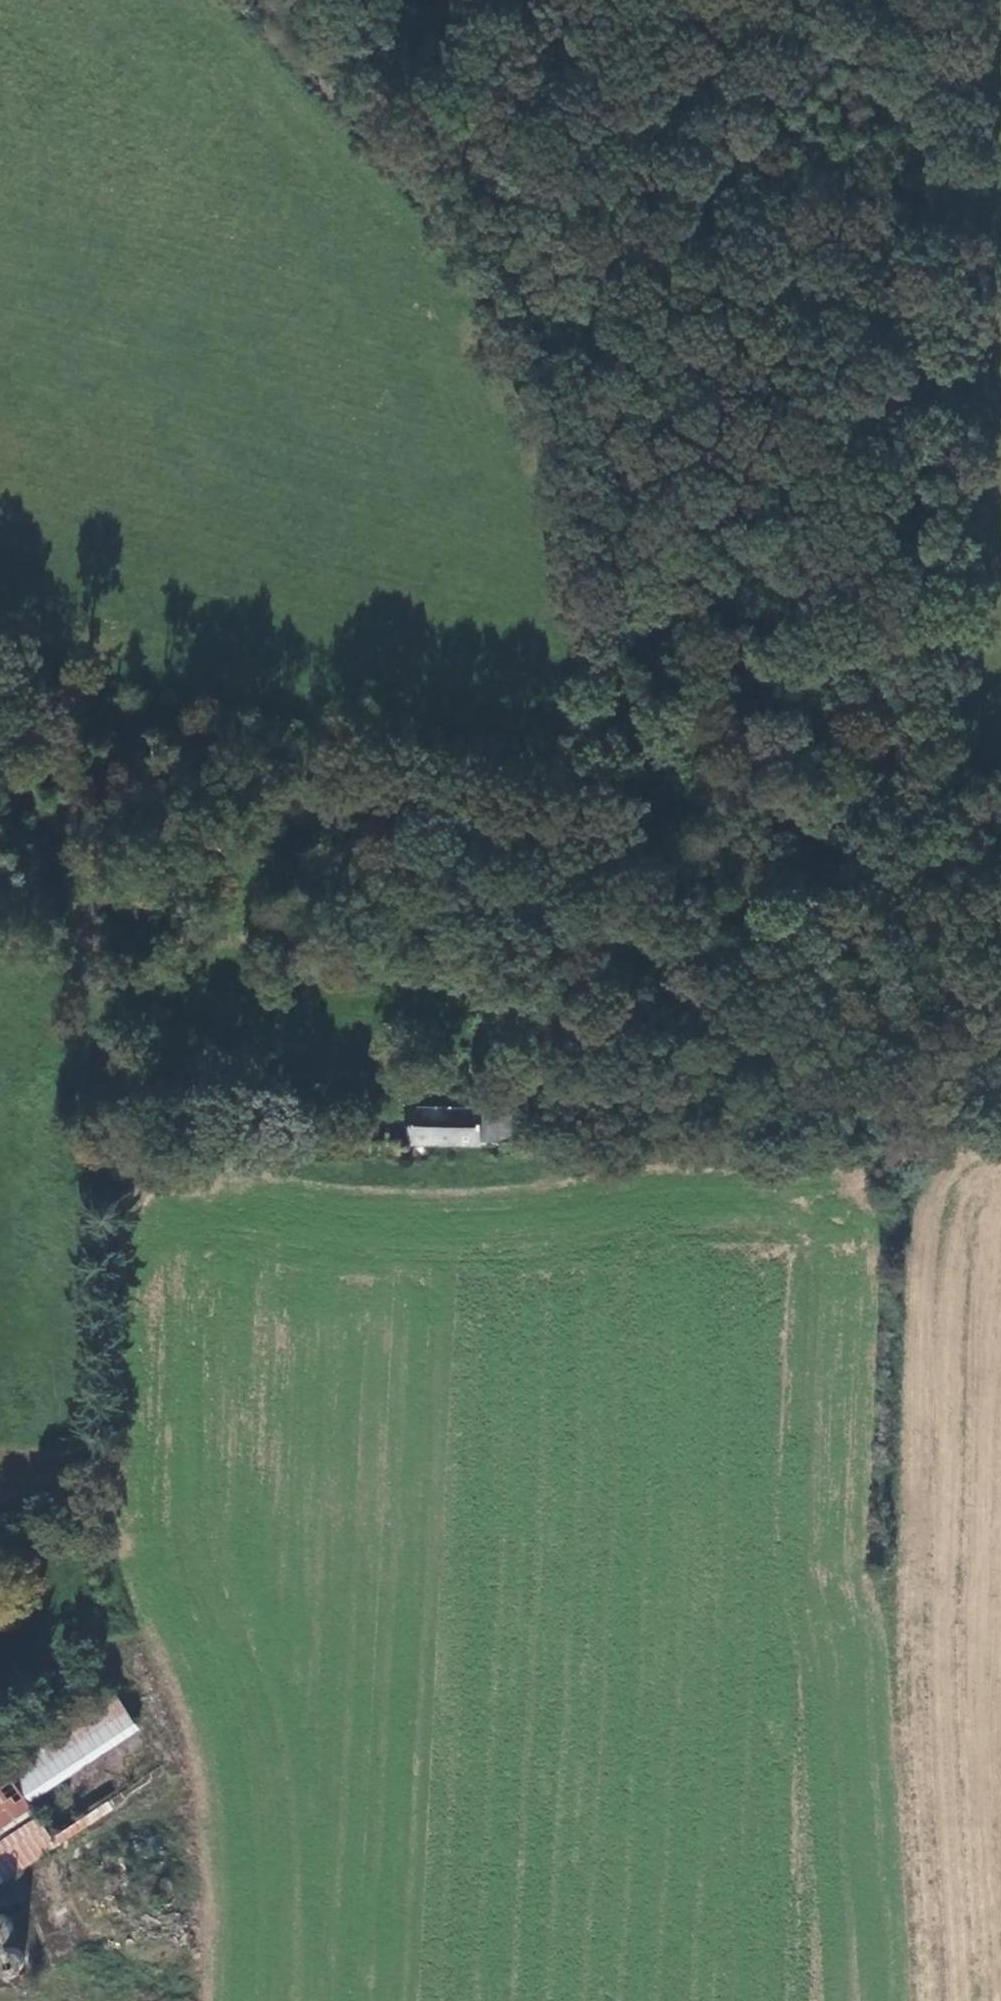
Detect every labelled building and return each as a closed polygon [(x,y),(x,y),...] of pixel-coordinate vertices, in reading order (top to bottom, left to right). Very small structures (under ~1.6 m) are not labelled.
[(408,1111),(408,1145),(408,1147),(481,1147),(481,1111),(408,1111)] [(98,1503),(85,1503),(84,1519),(98,1519),(98,1503)] [(54,1842),(25,1799),(136,1726),(113,1690),(0,1765),(0,1878),(54,1842)] [(0,1916),(0,1944),(6,1943),(12,1938),(14,1931),(13,1923),(7,1918),(0,1916)] [(12,1947),(4,1949),(0,1954),(0,1970),(4,1974),(12,1976),(19,1974),(24,1969),(26,1962),(24,1954),(19,1949),(12,1947)]
